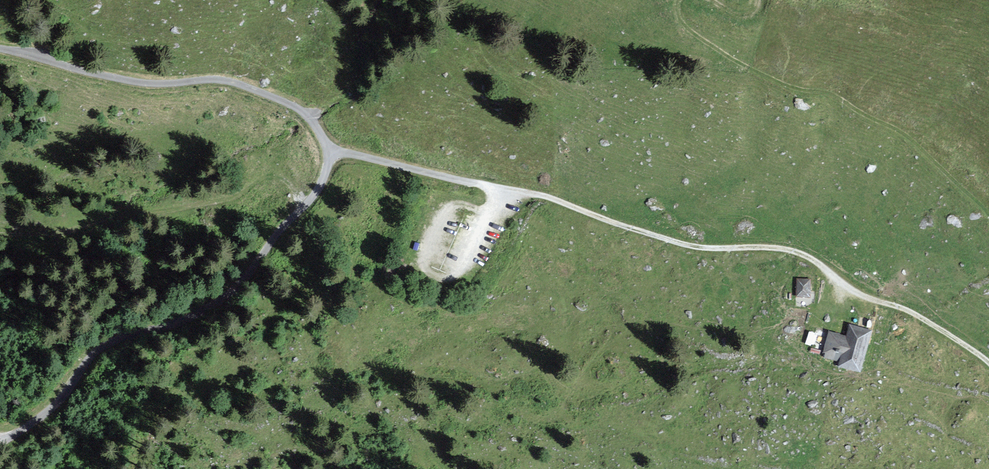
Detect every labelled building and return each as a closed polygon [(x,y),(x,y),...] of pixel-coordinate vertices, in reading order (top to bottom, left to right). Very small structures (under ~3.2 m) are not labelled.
[(796,279),(795,298),(810,299),(810,280),(796,279)] [(839,361),(837,368),(859,374),(871,331),(849,325),(846,336),(828,331),(821,357),(839,361)]
